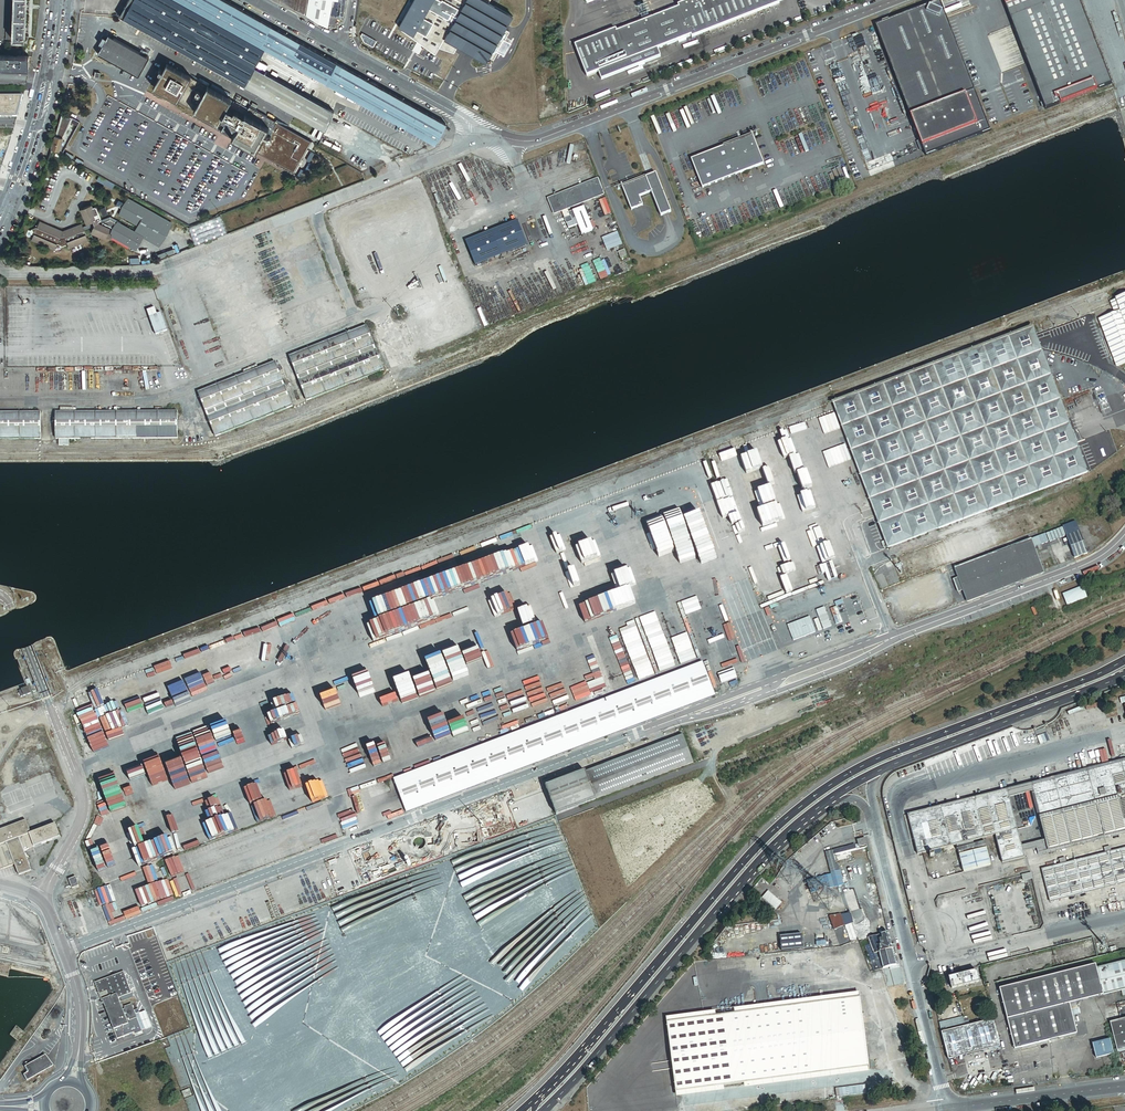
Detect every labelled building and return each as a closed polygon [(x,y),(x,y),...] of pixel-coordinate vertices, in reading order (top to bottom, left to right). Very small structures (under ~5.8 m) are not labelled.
[(6,39),(25,39),(26,0),(7,0),(6,39)] [(131,4),(127,2),(119,16),(325,132),(333,111),(255,69),(266,50),(333,87),(344,67),(224,0),(133,0),(131,4)] [(301,11),(306,0),(281,0),(301,11)] [(301,11),(327,26),(331,14),(332,6),(334,6),(335,0),(306,0),(301,11)] [(397,29),(413,38),(435,0),(414,0),(397,29)] [(413,38),(437,52),(443,41),(465,5),(455,0),(435,0),(413,38)] [(465,5),(443,41),(465,54),(485,66),(492,54),(505,31),(513,18),(491,6),(488,4),(490,0),(455,0),(465,5)] [(616,30),(575,46),(587,77),(598,72),(601,80),(661,57),(658,49),(691,36),(692,38),(779,4),(779,2),(783,0),(693,0),(678,6),(679,8),(653,18),(652,15),(642,19),(643,22),(617,33),(616,30)] [(1050,111),(1113,85),(1079,0),(1005,0),(1049,107),(1050,111)] [(924,156),(991,132),(990,129),(938,2),(875,26),(924,156)] [(345,8),(334,6),(332,6),(331,14),(342,17),(343,16),(345,8)] [(109,36),(99,54),(138,76),(148,58),(109,36)] [(0,55),(0,74),(28,75),(28,57),(0,55)] [(249,107),(248,110),(167,65),(154,87),(224,126),(221,132),(294,173),(311,142),(249,107)] [(446,124),(344,67),(333,87),(434,144),(435,144),(446,124)] [(0,92),(0,169),(25,93),(0,92)] [(69,118),(61,115),(52,148),(58,150),(60,145),(62,139),(64,138),(70,123),(77,126),(79,123),(69,118)] [(764,166),(752,136),(691,160),(702,190),(764,166)] [(672,214),(655,174),(650,176),(622,188),(631,211),(642,207),(638,198),(650,193),(661,218),(666,216),(672,214)] [(112,183),(98,175),(95,179),(110,187),(112,183)] [(604,194),(598,179),(548,199),(555,215),(562,212),(567,224),(573,221),(572,219),(575,218),(572,212),(573,211),(570,212),(568,209),(571,207),(604,194)] [(100,221),(100,220),(96,208),(94,207),(92,208),(91,205),(80,209),(85,224),(90,222),(91,224),(83,227),(82,223),(76,226),(77,228),(63,233),(69,246),(69,247),(88,239),(84,230),(91,227),(93,228),(91,233),(106,239),(111,227),(108,226),(109,224),(113,226),(110,232),(113,234),(112,236),(136,249),(142,237),(152,243),(154,239),(160,242),(171,224),(128,200),(119,215),(138,225),(133,232),(116,223),(115,223),(109,219),(102,223),(102,225),(98,224),(98,222),(100,221)] [(592,231),(583,207),(572,212),(575,218),(581,235),(592,231)] [(220,215),(190,227),(197,245),(227,233),(220,215)] [(573,221),(567,224),(569,228),(577,225),(575,220),(573,221)] [(40,221),(39,223),(63,233),(77,228),(76,226),(62,231),(40,221)] [(527,246),(518,221),(466,242),(475,267),(527,246)] [(63,233),(39,223),(39,224),(36,225),(36,227),(32,229),(34,235),(32,240),(55,250),(57,244),(64,248),(69,246),(63,233)] [(88,239),(69,247),(70,248),(89,241),(88,239)] [(55,250),(32,240),(31,241),(54,251),(55,250)] [(158,255),(160,260),(175,254),(173,249),(158,255)] [(627,257),(624,250),(618,253),(621,260),(627,257)] [(1110,302),(1113,310),(1117,308),(1119,312),(1114,314),(1099,320),(1117,367),(1124,364),(1124,296),(1110,302)] [(161,314),(149,319),(156,336),(167,331),(161,314)] [(383,371),(366,327),(289,357),(307,401),(383,371)] [(889,546),(1086,472),(1039,346),(1032,327),(985,345),(835,401),(889,546)] [(275,363),(198,393),(216,437),(292,407),(275,363)] [(0,414),(0,440),(40,440),(40,413),(0,414)] [(176,413),(56,413),(56,440),(59,440),(59,446),(69,446),(69,440),(176,439),(176,413)] [(1075,522),(1062,527),(1066,537),(1079,533),(1075,522)] [(1079,533),(1066,537),(1075,558),(1087,554),(1079,533)] [(954,569),(957,578),(962,591),(966,601),(1042,571),(1030,539),(954,569)] [(962,591),(957,578),(952,580),(957,593),(962,591)] [(808,616),(787,625),(793,641),(815,632),(808,616)] [(702,663),(393,780),(406,813),(714,696),(702,663)] [(28,688),(19,692),(21,698),(31,694),(28,688)] [(555,815),(693,763),(682,736),(545,788),(555,815)] [(907,815),(909,822),(1009,797),(1034,791),(1124,768),(1124,760),(907,815)] [(1034,791),(1046,840),(1049,851),(1124,832),(1124,768),(1034,791)] [(1009,797),(909,822),(917,854),(956,845),(959,856),(970,853),(967,842),(973,841),(995,835),(1002,863),(1024,858),(1023,852),(1022,846),(1009,797)] [(392,810),(394,816),(404,813),(402,806),(398,808),(392,810)] [(30,834),(25,821),(0,830),(0,846),(30,834)] [(21,845),(25,843),(28,850),(60,838),(55,825),(30,834),(0,846),(0,871),(14,865),(18,876),(31,871),(24,851),(21,845)] [(858,847),(863,846),(866,845),(864,839),(857,840),(858,847)] [(1049,851),(1046,840),(1022,846),(1023,852),(1036,849),(1038,854),(1049,851)] [(967,842),(970,853),(986,849),(985,841),(974,844),(973,841),(967,842)] [(834,851),(835,855),(856,850),(855,846),(834,851)] [(1041,869),(1050,902),(1124,883),(1124,848),(1041,869)] [(970,853),(959,856),(963,873),(991,866),(986,849),(970,853)] [(835,855),(834,851),(825,853),(830,873),(839,871),(838,865),(836,866),(834,856),(835,855)] [(184,855),(166,862),(169,871),(175,869),(176,872),(183,869),(182,866),(188,864),(184,855)] [(1031,873),(1021,875),(1022,882),(1032,879),(1031,873)] [(842,874),(832,876),(834,887),(844,885),(842,874)] [(834,887),(832,876),(823,878),(825,886),(826,889),(834,887)] [(75,878),(69,881),(72,890),(79,888),(75,878)] [(814,880),(816,888),(825,886),(823,878),(814,880)] [(750,891),(755,895),(776,913),(786,902),(768,886),(760,880),(750,891)] [(814,880),(807,881),(810,894),(817,892),(816,888),(814,880)] [(850,912),(859,909),(853,889),(852,890),(851,888),(845,889),(845,891),(843,892),(850,912)] [(850,912),(850,914),(853,923),(863,919),(859,909),(850,912)] [(850,914),(848,914),(841,916),(844,925),(853,923),(850,914)] [(830,917),(835,931),(845,927),(851,943),(858,940),(857,934),(854,928),(853,923),(844,925),(841,916),(830,917)] [(863,919),(853,923),(854,928),(865,925),(863,919)] [(854,928),(857,934),(867,931),(865,925),(854,928)] [(884,929),(871,933),(872,937),(879,936),(886,934),(884,929)] [(857,934),(858,940),(859,943),(865,941),(868,940),(867,939),(869,938),(867,932),(867,931),(857,934)] [(892,949),(888,933),(886,934),(879,936),(872,937),(869,938),(867,939),(868,940),(869,945),(873,954),(892,949)] [(873,954),(869,945),(865,946),(871,962),(875,960),(873,954)] [(892,949),(873,954),(875,960),(876,963),(878,970),(889,967),(890,970),(897,968),(897,966),(896,965),(892,949)] [(1103,995),(1121,991),(1122,997),(1124,996),(1124,961),(1096,968),(1103,995)] [(1095,965),(1016,985),(1031,1045),(1077,1033),(1073,1017),(1071,1010),(1069,1004),(1075,1002),(1103,996),(1103,995),(1096,968),(1095,965)] [(976,971),(949,978),(952,989),(979,982),(976,971)] [(109,997),(101,1000),(103,1003),(113,1029),(128,1024),(126,1020),(129,1019),(129,1021),(136,1018),(131,1005),(124,1007),(125,1009),(122,1010),(119,999),(120,999),(121,1001),(133,997),(123,972),(95,983),(99,993),(107,990),(109,997)] [(1031,1045),(1016,985),(1000,989),(1014,1049),(1031,1045)] [(99,993),(101,1000),(109,997),(107,990),(99,993)] [(860,997),(666,1022),(676,1093),(869,1068),(860,997)] [(1077,1008),(1071,1010),(1073,1017),(1081,1015),(1079,1008),(1077,1008)] [(963,1017),(939,1023),(941,1033),(965,1027),(963,1017)] [(1110,1023),(1117,1052),(1124,1051),(1124,1019),(1110,1023)] [(993,1021),(942,1034),(948,1060),(999,1047),(993,1021)] [(1092,1044),(1096,1058),(1113,1054),(1110,1039),(1092,1044)] [(52,1066),(46,1054),(24,1067),(28,1072),(23,1075),(27,1080),(52,1066)] [(182,1092),(184,1098),(191,1095),(188,1089),(182,1092)]
